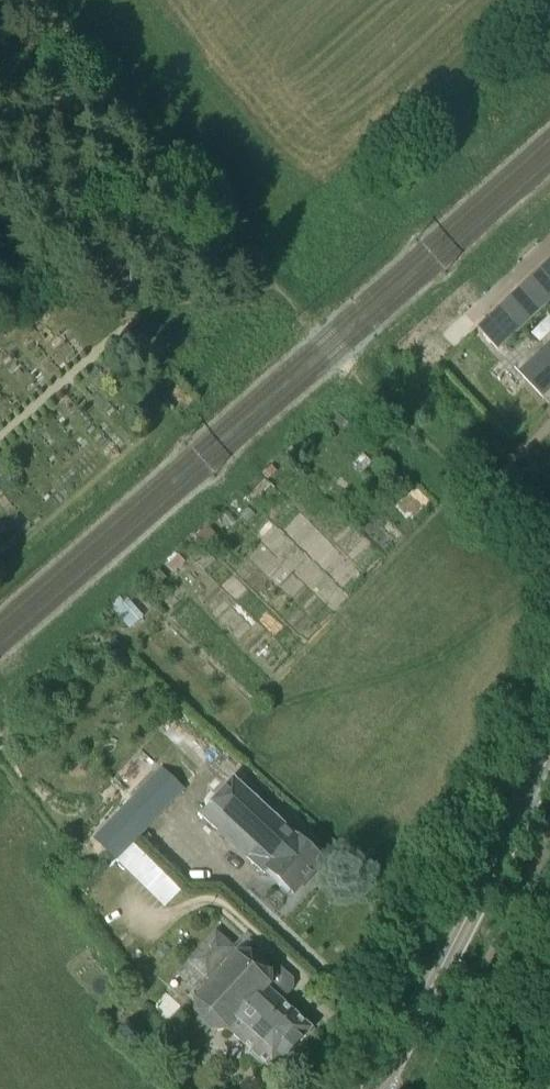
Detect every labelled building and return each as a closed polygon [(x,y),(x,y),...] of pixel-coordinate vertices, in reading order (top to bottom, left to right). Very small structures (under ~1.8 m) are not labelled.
[(541,270),(549,280),(549,262),(541,270)] [(541,270),(530,280),(549,301),(549,280),(541,270)] [(549,301),(530,280),(520,290),(539,311),(549,301)] [(539,311),(520,290),(509,300),(529,321),(539,311)] [(529,321),(509,300),(499,310),(518,330),(529,321)] [(518,330),(499,310),(488,320),(508,340),(518,330)] [(508,340),(488,320),(478,329),(497,350),(508,340)] [(539,345),(549,357),(549,334),(539,345)] [(539,345),(514,368),(548,405),(549,404),(548,402),(549,400),(549,392),(549,357),(539,345)] [(145,786),(165,806),(182,788),(162,769),(145,786)] [(265,874),(268,870),(298,837),(233,778),(232,779),(232,780),(211,801),(199,814),(265,874)] [(115,859),(134,840),(150,822),(130,802),(95,839),(103,847),(115,859)] [(150,832),(165,846),(172,839),(157,825),(150,832)] [(293,893),(323,860),(298,837),(268,870),(293,893)] [(227,1031),(228,1030),(273,1071),(312,1029),(281,1000),(292,988),(292,978),(263,951),(256,959),(251,954),(241,955),(216,931),(188,961),(210,982),(209,983),(211,985),(195,1002),(197,1003),(197,1013),(215,1030),(225,1030),(227,1031)] [(169,982),(158,994),(174,1009),(185,996),(169,982)]
